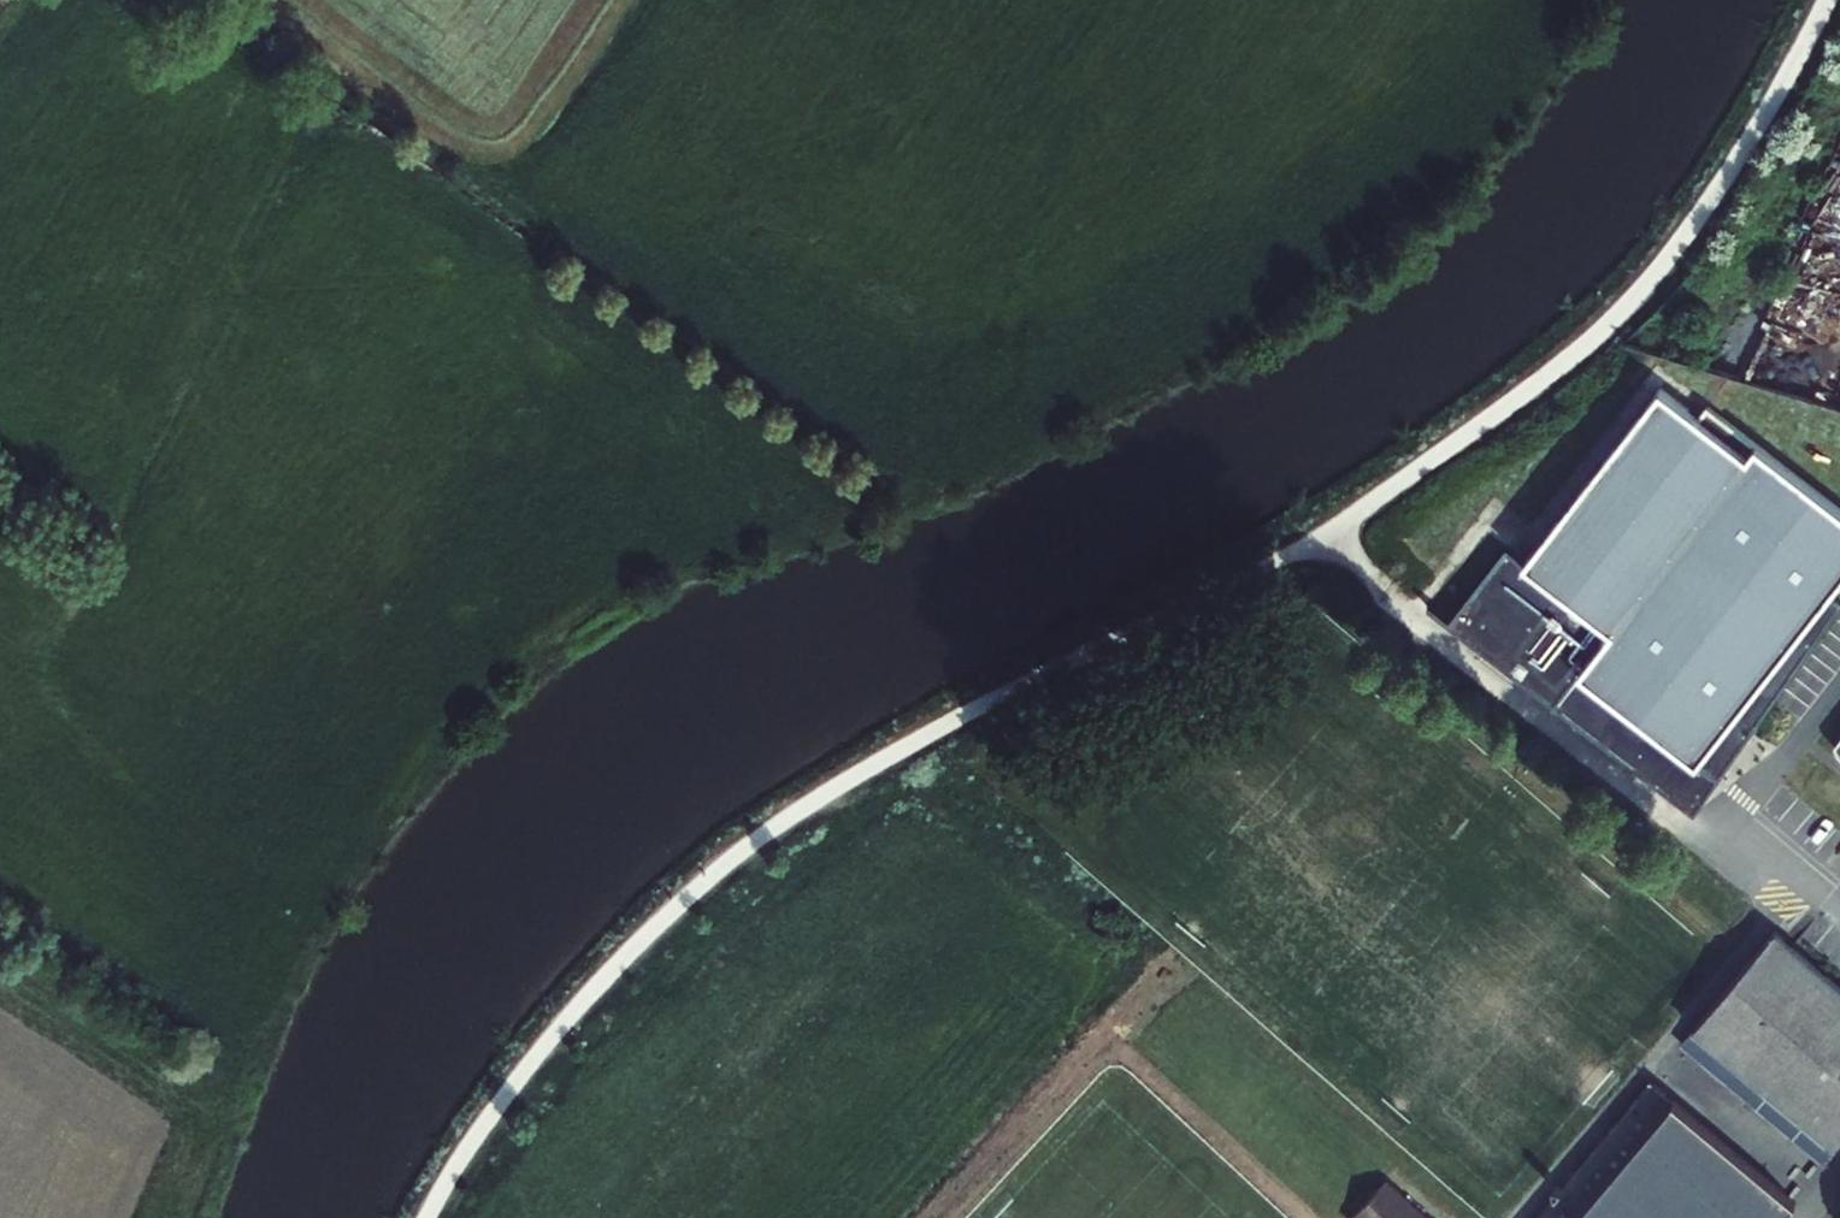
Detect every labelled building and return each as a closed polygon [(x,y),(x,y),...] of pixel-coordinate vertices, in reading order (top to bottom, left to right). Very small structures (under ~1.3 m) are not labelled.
[(1839,576),(1839,516),(1701,407),(1692,417),(1654,391),(1523,564),(1504,551),(1442,626),(1689,819),(1689,804),(1714,757),(1743,741),(1772,701),(1838,606),(1826,597),(1839,576)] [(1830,748),(1836,759),(1839,761),(1839,735),(1830,748)] [(1681,1050),(1818,1169),(1839,1144),(1839,994),(1777,940),(1681,1050)] [(1652,1086),(1535,1217),(1785,1217),(1791,1211),(1652,1086)] [(1358,1198),(1372,1212),(1378,1207),(1389,1217),(1445,1217),(1450,1213),(1394,1160),(1358,1198)]
